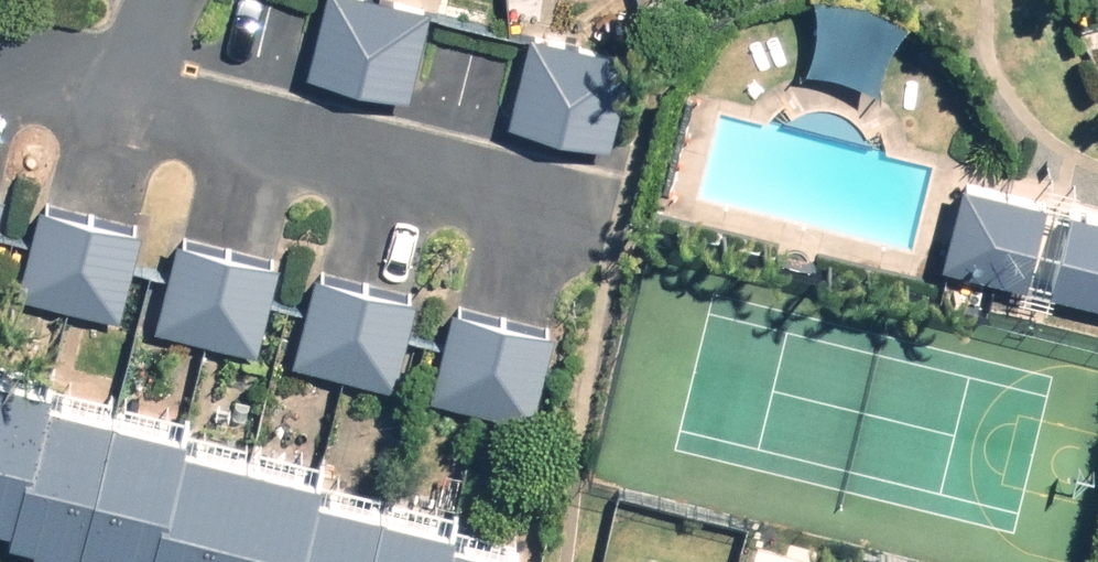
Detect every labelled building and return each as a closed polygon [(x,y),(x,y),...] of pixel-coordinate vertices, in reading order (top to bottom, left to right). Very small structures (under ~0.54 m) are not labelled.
[(411,0),(326,0),(310,67),(412,92),(433,6),(411,0)] [(818,10),(814,42),(809,62),(849,72),(880,87),(886,50),(907,19),(917,10),(895,0),(817,0),(818,10)] [(635,56),(533,31),(512,115),(613,141),(635,56)] [(1049,197),(967,177),(946,260),(1028,280),(1049,197)] [(121,316),(143,227),(45,203),(23,291),(121,316)] [(1076,205),(1055,288),(1097,299),(1097,210),(1076,205)] [(258,348),(279,262),(184,239),(162,324),(258,348)] [(394,383),(416,297),(322,274),(301,360),(394,383)] [(555,330),(457,306),(434,395),(533,419),(555,330)] [(38,533),(36,542),(116,561),(535,561),(538,549),(454,529),(457,515),(322,482),(326,465),(189,432),(192,421),(52,386),(55,374),(0,360),(0,523),(38,533)]
